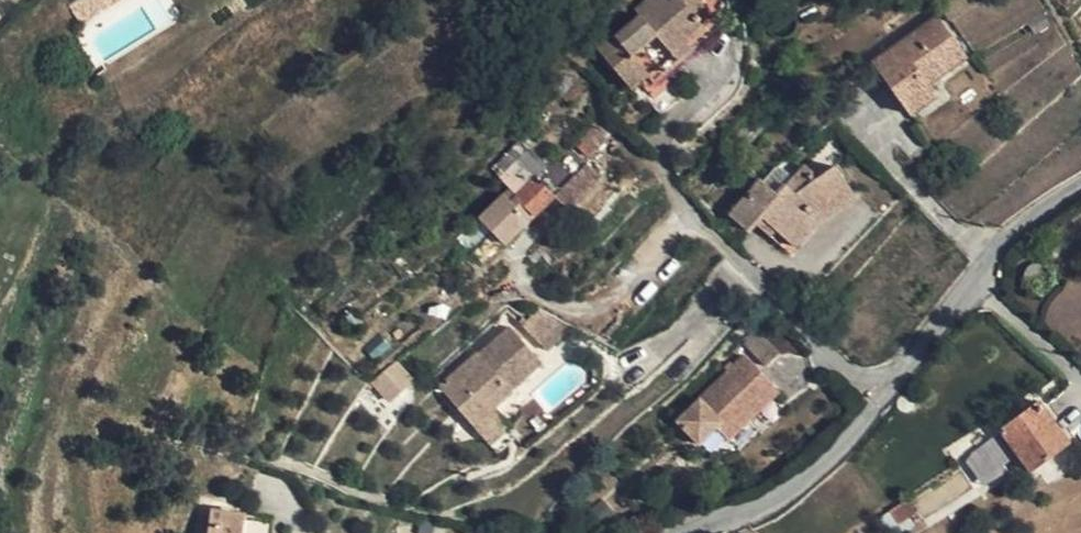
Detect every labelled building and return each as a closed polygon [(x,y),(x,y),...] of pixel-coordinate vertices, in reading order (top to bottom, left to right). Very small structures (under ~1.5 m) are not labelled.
[(635,11),(639,16),(615,38),(611,33),(595,47),(630,89),(647,75),(654,82),(720,26),(698,0),(673,0),(669,3),(666,0),(647,0),(635,11)] [(1050,25),(1042,14),(1026,24),(1033,35),(1050,25)] [(936,16),(892,48),(897,55),(877,70),(909,116),(936,96),(928,85),(965,58),(936,16)] [(872,63),(877,70),(897,55),(892,48),(872,63)] [(588,218),(616,191),(587,161),(559,189),(588,218)] [(747,232),(754,223),(760,217),(775,231),(793,247),(816,221),(811,215),(848,188),(834,167),(816,177),(803,166),(776,194),(761,181),(729,215),(747,232)] [(853,194),(848,188),(811,215),(816,221),(853,194)] [(504,195),(479,218),(504,244),(529,221),(504,195)] [(769,237),(775,231),(760,217),(754,223),(769,237)] [(753,329),(740,342),(760,362),(774,350),(753,329)] [(441,389),(479,433),(500,413),(496,409),(513,394),(512,391),(542,364),(512,330),(481,357),(479,355),(441,389)] [(758,401),(772,388),(742,358),(699,399),(721,423),(715,428),(728,441),(763,407),(758,401)] [(395,360),(371,383),(388,401),(413,378),(395,360)] [(777,393),(772,388),(758,401),(763,407),(777,393)] [(693,404),(715,428),(721,423),(699,399),(693,404)] [(1029,469),(1065,441),(1038,404),(1001,431),(1029,469)] [(512,427),(500,413),(479,433),(491,447),(512,427)] [(438,422),(425,432),(435,444),(447,433),(438,422)] [(993,438),(964,455),(982,485),(1012,467),(993,438)] [(912,515),(905,501),(889,510),(896,524),(912,515)] [(248,517),(214,512),(211,532),(246,532),(248,517)] [(248,517),(246,532),(268,532),(270,520),(248,517)]
